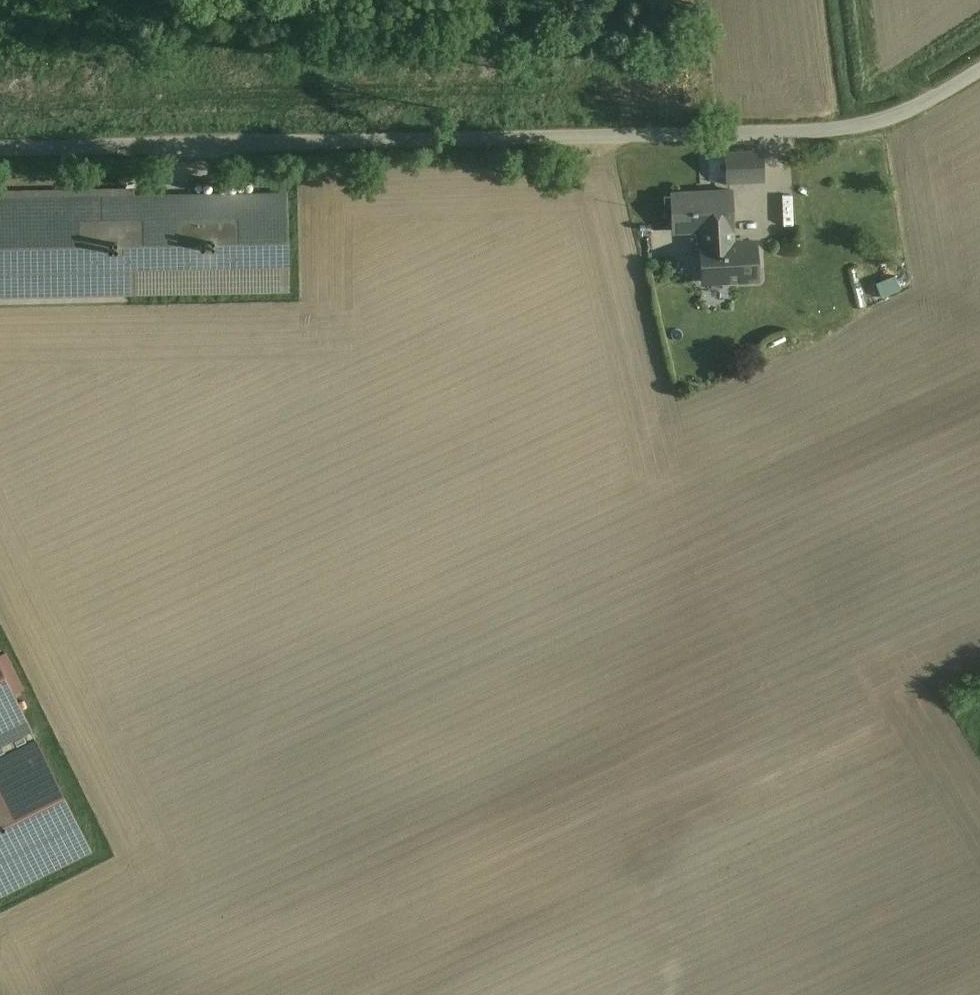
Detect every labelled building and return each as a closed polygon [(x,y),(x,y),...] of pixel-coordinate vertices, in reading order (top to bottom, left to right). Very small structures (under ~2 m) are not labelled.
[(760,153),(725,154),(726,181),(761,180),(760,153)] [(126,190),(0,192),(0,295),(128,293),(287,289),(287,195),(126,197),(126,190)] [(674,231),(704,230),(705,247),(732,246),(730,192),(672,195),(672,196),(673,213),(674,231)] [(673,213),(672,196),(664,196),(664,214),(673,213)] [(705,247),(701,247),(703,282),(757,279),(755,244),(732,246),(705,247)] [(885,296),(904,287),(897,272),(878,281),(885,296)] [(89,848),(0,667),(0,892),(89,848)]
